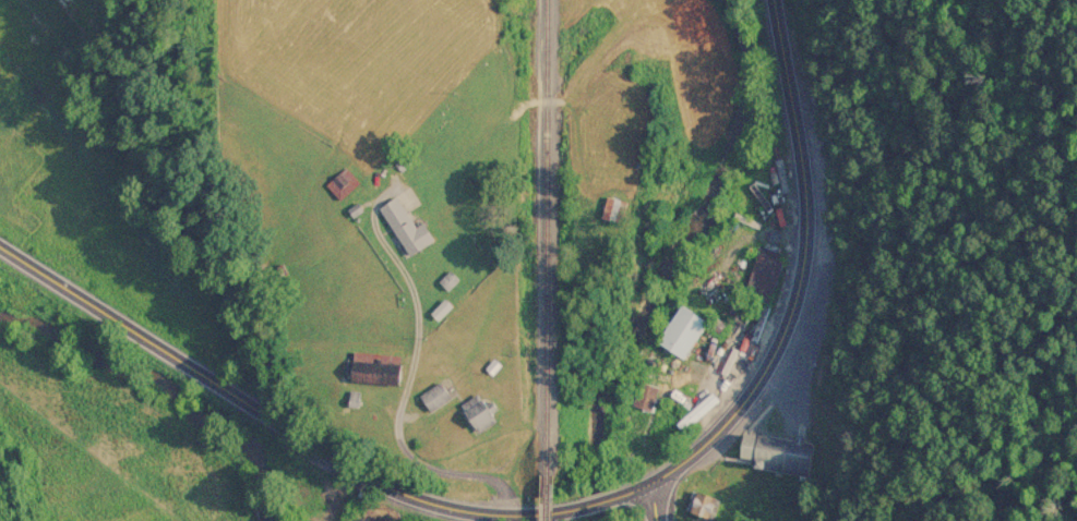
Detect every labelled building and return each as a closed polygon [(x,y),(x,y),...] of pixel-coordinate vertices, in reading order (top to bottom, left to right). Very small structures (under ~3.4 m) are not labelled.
[(338,198),(356,180),(342,166),(324,184),(338,198)] [(430,239),(417,219),(411,222),(393,194),(374,206),(405,254),(430,239)] [(594,217),(613,223),(621,202),(600,195),(594,217)] [(766,305),(779,257),(751,249),(731,319),(746,324),(753,301),(766,305)] [(705,322),(674,305),(653,343),(683,360),(705,322)] [(397,353),(347,350),(345,380),(395,385),(397,353)] [(415,396),(427,411),(447,395),(435,379),(415,396)] [(656,386),(636,380),(619,440),(638,446),(656,386)] [(491,419),(471,392),(453,407),(471,433),(491,419)] [(689,509),(708,512),(710,495),(691,492),(689,509)]
